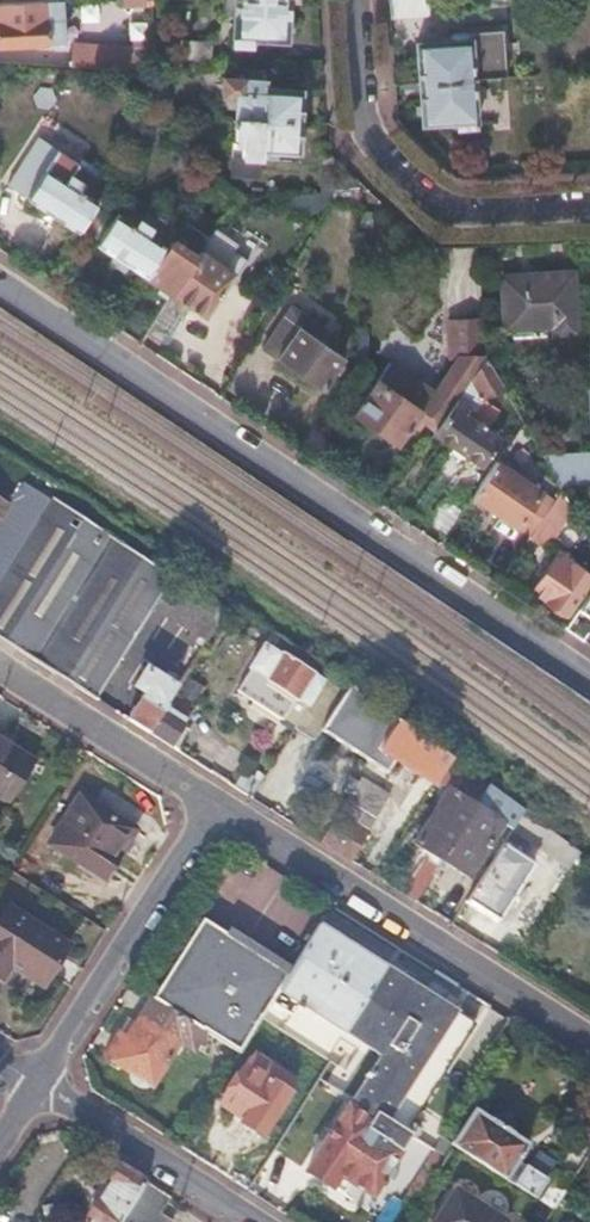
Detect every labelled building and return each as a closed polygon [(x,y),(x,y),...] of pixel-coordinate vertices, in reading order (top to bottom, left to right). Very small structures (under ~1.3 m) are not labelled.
[(0,2),(0,45),(64,43),(62,0),(42,0),(0,2)] [(278,0),(235,0),(232,45),(250,46),(250,38),(285,40),(287,0),(278,0)] [(389,18),(427,16),(427,0),(388,0),(389,18)] [(415,42),(417,84),(472,80),(470,30),(448,31),(448,40),(415,42)] [(176,42),(176,62),(210,63),(210,44),(176,42)] [(74,46),(74,67),(138,70),(138,61),(143,61),(143,50),(74,46)] [(235,98),(234,117),(299,120),(300,89),(266,88),(266,81),(221,79),(220,97),(235,98)] [(472,80),(417,84),(420,123),(453,122),(454,131),(475,129),(472,80)] [(299,120),(234,117),(233,142),(229,142),(228,157),(233,157),(262,159),(262,151),(297,152),(299,120)] [(77,229),(80,225),(97,199),(105,176),(87,164),(79,177),(73,173),(80,160),(45,137),(13,188),(77,229)] [(262,159),(233,157),(232,174),(260,176),(262,159)] [(295,214),(318,206),(313,192),(290,200),(295,214)] [(80,225),(88,231),(106,204),(97,199),(80,225)] [(95,241),(145,275),(169,239),(177,228),(158,215),(150,226),(139,218),(142,214),(127,204),(120,215),(116,212),(95,241)] [(169,239),(145,275),(171,292),(195,257),(200,250),(209,237),(183,220),(177,228),(169,239)] [(195,257),(171,292),(189,304),(203,314),(232,272),(235,275),(236,276),(247,260),(233,250),(237,243),(215,228),(209,237),(200,250),(195,257)] [(575,331),(572,271),(535,273),(535,278),(502,279),(503,324),(553,322),(553,331),(575,331)] [(145,330),(163,342),(189,304),(171,292),(145,330)] [(294,324),(323,343),(328,335),(285,307),(258,347),(273,357),(294,324)] [(451,404),(466,382),(470,375),(484,354),(482,318),(445,320),(446,356),(457,357),(440,381),(446,385),(439,395),(451,404)] [(333,349),(323,343),(294,324),(273,357),(311,384),(333,349)] [(470,375),(482,399),(504,387),(484,354),(470,375)] [(415,426),(420,420),(414,417),(432,391),(388,359),(353,411),(397,441),(411,423),(415,426)] [(466,382),(479,403),(482,399),(470,375),(466,382)] [(420,420),(434,429),(451,404),(439,395),(446,385),(440,381),(432,391),(414,417),(420,420)] [(434,429),(431,435),(477,467),(495,439),(462,417),(466,410),(473,414),(479,403),(466,382),(451,404),(434,429)] [(529,434),(524,423),(503,452),(513,458),(529,434)] [(0,448),(0,517),(7,507),(28,466),(0,448)] [(539,452),(557,484),(589,482),(589,450),(539,452)] [(497,461),(473,496),(516,525),(540,490),(497,461)] [(50,497),(57,485),(28,466),(7,507),(0,517),(0,576),(50,497)] [(57,485),(50,497),(167,579),(176,564),(140,540),(57,485)] [(557,491),(528,534),(543,544),(566,513),(557,491)] [(93,698),(151,606),(167,579),(50,497),(0,576),(0,640),(93,698)] [(563,612),(588,573),(556,551),(530,589),(563,612)] [(143,692),(126,719),(147,732),(161,711),(221,616),(167,579),(151,606),(189,631),(161,675),(145,666),(133,685),(143,692)] [(562,626),(581,639),(589,627),(589,585),(562,626)] [(295,725),(330,670),(291,641),(273,629),(236,687),(295,725)] [(378,749),(398,718),(330,670),(295,725),(314,738),(321,730),(370,762),(378,749)] [(147,732),(167,745),(181,724),(161,711),(147,732)] [(432,786),(435,781),(450,756),(398,718),(378,749),(393,760),(432,786)] [(6,799),(30,761),(0,742),(0,795),(6,799)] [(385,772),(393,760),(378,749),(370,762),(385,772)] [(401,893),(414,902),(441,860),(475,805),(489,784),(450,756),(435,781),(447,788),(413,842),(429,853),(401,893)] [(342,783),(352,791),(357,782),(347,775),(342,783)] [(319,842),(350,862),(367,834),(365,833),(355,827),(364,812),(373,818),(388,795),(360,777),(357,782),(352,791),(319,842)] [(133,827),(77,793),(45,845),(100,879),(133,827)] [(510,830),(510,829),(523,809),(506,796),(505,795),(493,816),(475,805),(441,860),(468,877),(501,824),(510,830)] [(539,847),(551,830),(523,809),(510,829),(539,847)] [(355,827),(365,833),(373,818),(364,812),(355,827)] [(497,849),(465,901),(498,921),(531,870),(497,849)] [(40,988),(65,948),(4,909),(0,915),(0,980),(7,968),(40,988)] [(277,990),(287,974),(200,919),(175,959),(152,996),(203,1029),(238,1051),(258,1019),(277,990)] [(473,1024),(318,925),(287,974),(277,990),(378,1053),(351,1097),(405,1132),(473,1024)] [(203,1029),(152,996),(109,1061),(130,1073),(131,1082),(138,1087),(146,1085),(151,1086),(181,1042),(191,1049),(203,1029)] [(234,1057),(223,1075),(234,1083),(221,1101),(243,1116),(238,1122),(259,1135),(294,1080),(253,1053),(244,1065),(234,1057)] [(370,1196),(409,1134),(405,1132),(351,1097),(305,1169),(329,1183),(335,1173),(370,1196)] [(471,1111),(450,1145),(536,1199),(549,1181),(518,1161),(527,1146),(471,1111)] [(120,1163),(110,1177),(113,1180),(110,1185),(102,1179),(94,1191),(103,1197),(99,1202),(96,1200),(86,1214),(89,1217),(86,1221),(119,1221),(146,1180),(120,1163)] [(552,1209),(561,1195),(570,1181),(558,1173),(540,1201),(552,1209)] [(119,1221),(171,1221),(172,1220),(160,1211),(171,1196),(146,1180),(119,1221)] [(506,1221),(508,1218),(453,1185),(430,1221),(507,1221),(506,1221)]
